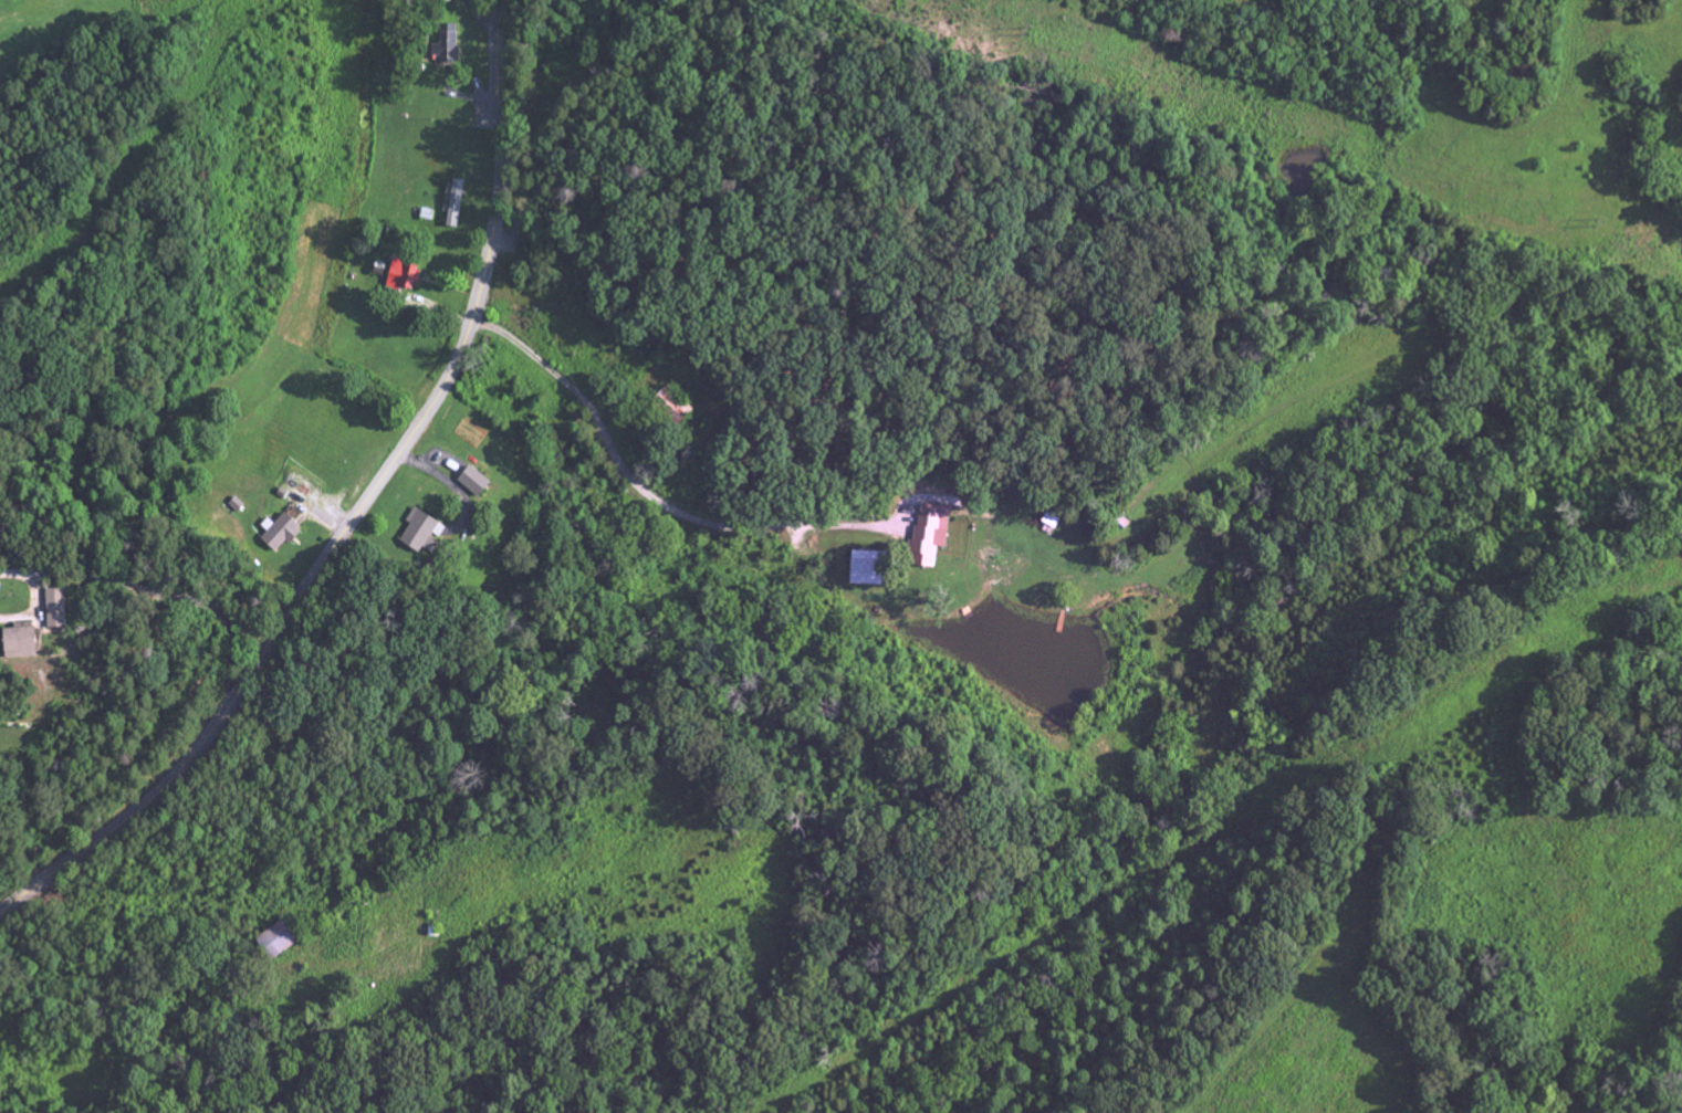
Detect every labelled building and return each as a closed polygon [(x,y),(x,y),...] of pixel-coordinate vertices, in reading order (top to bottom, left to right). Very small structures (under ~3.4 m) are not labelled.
[(439,26),(440,45),(430,46),(431,57),(440,57),(440,65),(458,64),(457,25),(439,26)] [(463,180),(451,179),(447,227),(459,228),(463,180)] [(384,287),(401,292),(402,287),(414,290),(421,267),(392,258),(384,287)] [(690,412),(665,385),(651,399),(676,426),(690,412)] [(478,497),(490,482),(468,465),(456,481),(478,497)] [(948,515),(938,514),(939,506),(918,503),(914,541),(908,540),(907,553),(910,554),(909,565),(934,568),(937,547),(945,548),(948,515)] [(399,541),(419,553),(438,522),(414,507),(405,521),(409,524),(399,541)] [(273,524),(270,521),(257,536),(274,552),(284,541),(288,544),(301,529),(283,513),(273,524)] [(46,589),(47,628),(67,627),(66,588),(46,589)] [(34,656),(34,622),(12,623),(12,628),(1,628),(2,657),(34,656)] [(268,961),(297,944),(283,920),(254,937),(268,961)]
